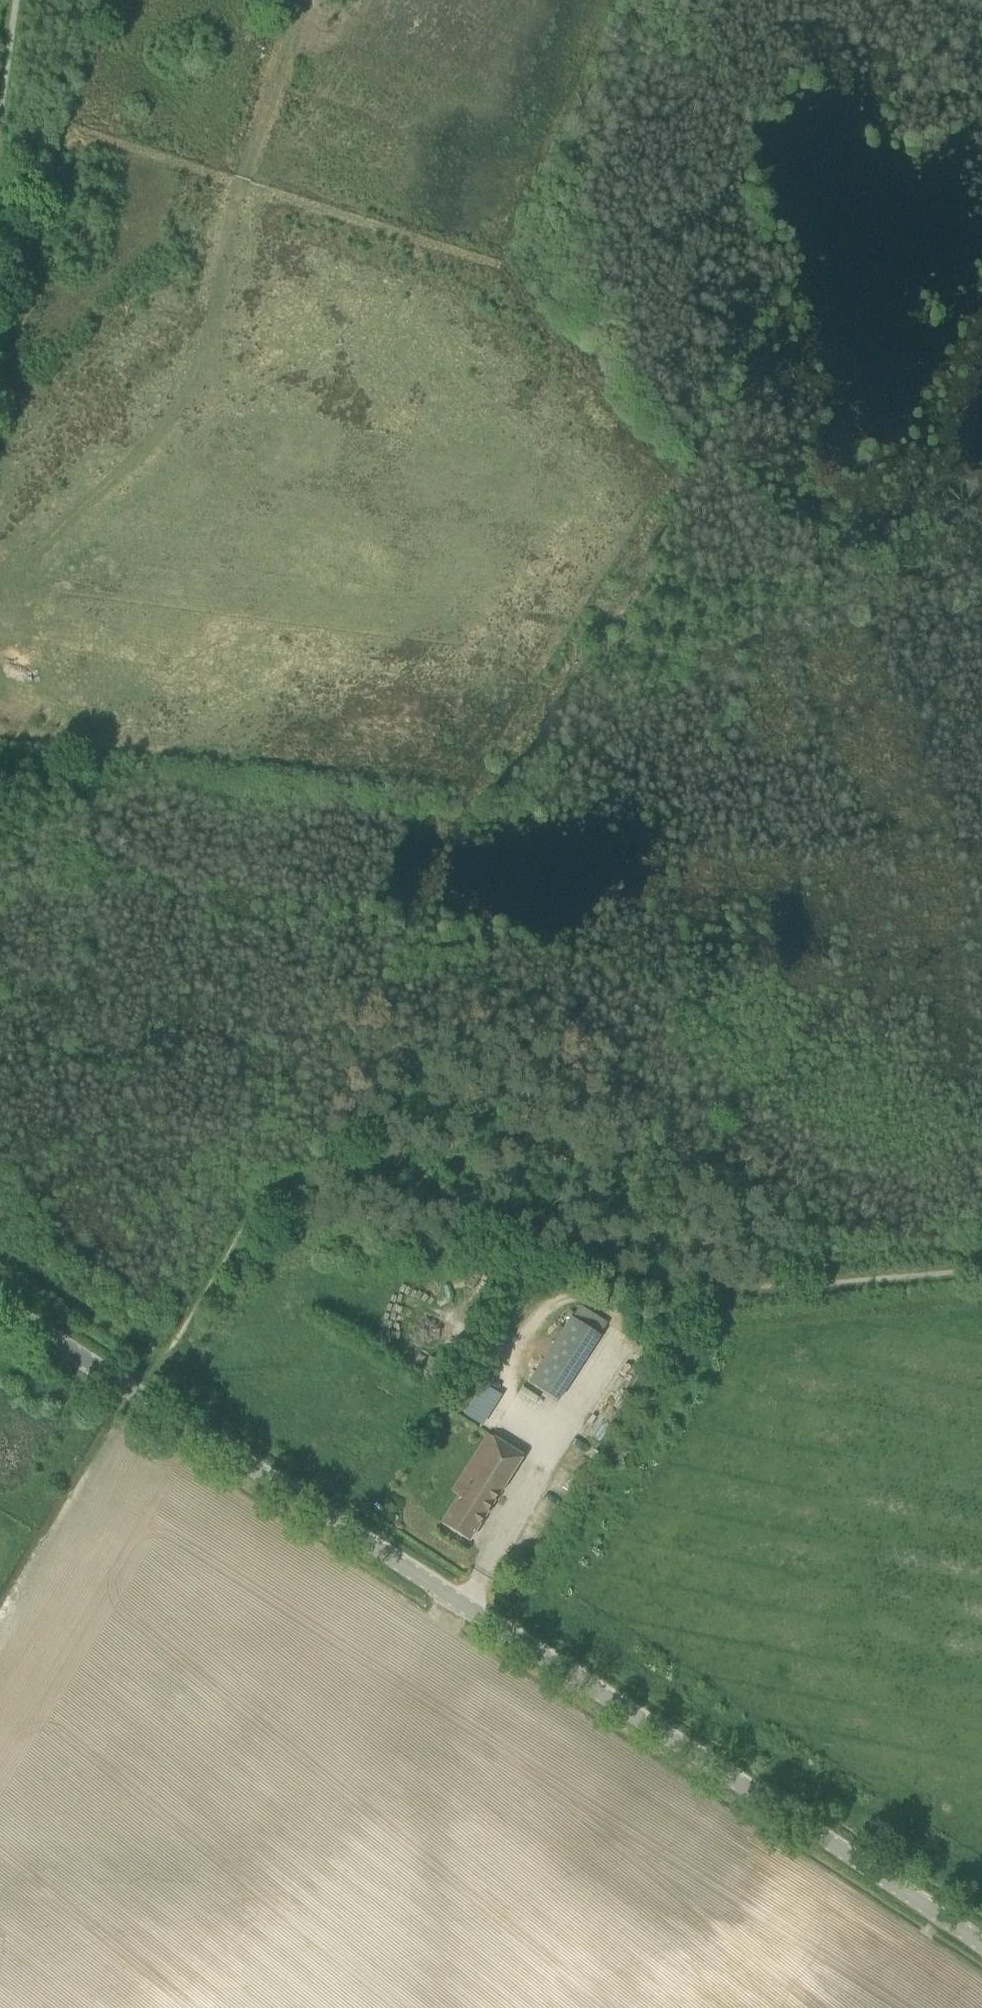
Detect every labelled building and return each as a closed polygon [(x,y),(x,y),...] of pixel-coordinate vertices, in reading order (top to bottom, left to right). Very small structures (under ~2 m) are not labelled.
[(610,1325),(580,1305),(528,1381),(558,1401),(610,1325)] [(459,1497),(441,1523),(469,1541),(524,1458),(489,1435),(451,1491),(459,1497)]
